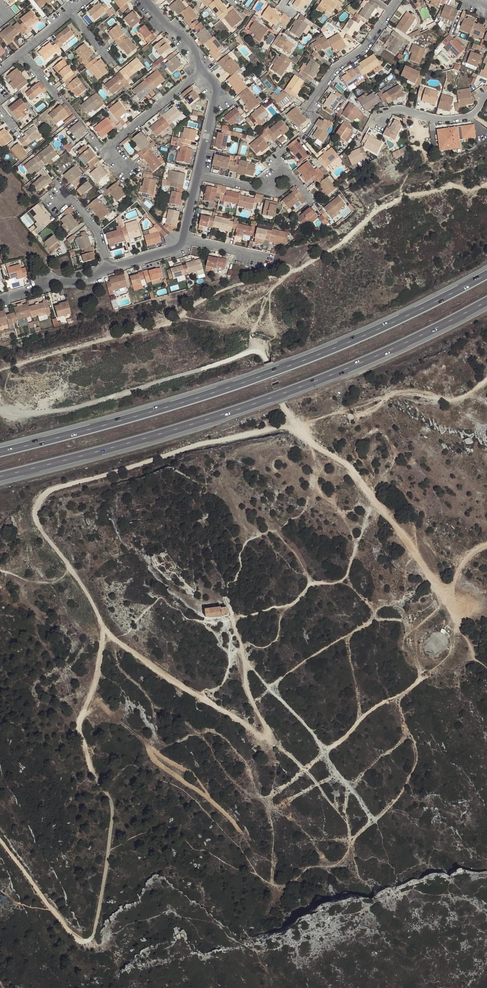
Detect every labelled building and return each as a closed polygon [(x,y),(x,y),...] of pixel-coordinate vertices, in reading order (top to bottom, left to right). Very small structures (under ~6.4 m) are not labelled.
[(39,8),(46,3),(49,0),(33,0),(39,8)] [(130,1),(129,0),(113,0),(120,9),(126,4),(130,1)] [(178,16),(181,14),(187,9),(179,0),(177,0),(170,6),(175,12),(178,16)] [(220,20),(223,18),(234,9),(232,6),(227,10),(219,0),(215,0),(208,6),(220,20)] [(293,6),(301,11),(306,3),(308,4),(311,0),(297,0),(293,6)] [(330,0),(323,0),(319,6),(316,9),(323,14),(326,10),(331,14),(338,5),(340,7),(342,4),(340,2),(337,0),(331,0),(331,1),(330,0)] [(376,10),(379,5),(371,0),(369,4),(367,3),(364,8),(359,15),(362,17),(367,21),(375,9),(376,10)] [(109,10),(104,4),(101,6),(99,4),(88,13),(95,21),(100,16),(105,12),(107,13),(108,12),(110,11),(109,10)] [(129,8),(126,4),(120,9),(123,13),(129,8)] [(454,23),(457,14),(454,12),(451,11),(452,9),(452,8),(444,5),(440,17),(454,23)] [(197,17),(189,7),(187,9),(181,14),(184,18),(189,24),(190,22),(197,17)] [(286,16),(287,16),(284,14),(281,18),(275,14),(267,8),(262,16),(276,26),(277,24),(279,22),(281,24),(286,16)] [(234,9),(223,18),(232,29),(241,21),(238,17),(239,16),(234,9)] [(25,32),(27,35),(30,33),(26,28),(28,27),(31,24),(32,26),(39,21),(31,11),(20,20),(25,26),(22,29),(25,32)] [(467,12),(463,11),(459,21),(462,23),(459,30),(470,34),(474,24),(475,22),(467,19),(464,18),(467,12)] [(132,29),(140,22),(132,12),(124,19),(132,29)] [(401,20),(395,28),(405,34),(416,18),(407,12),(404,16),(405,17),(402,21),(401,20)] [(314,24),(301,15),(298,18),(299,19),(298,21),(296,20),(292,25),(294,26),(290,32),(299,38),(308,25),(312,28),(314,24)] [(260,20),(253,16),(250,21),(253,23),(252,25),(249,30),(256,35),(262,39),(268,30),(264,28),(261,26),(258,24),(260,20)] [(283,28),(290,18),(286,16),(280,26),(283,28)] [(453,26),(454,23),(440,17),(439,20),(453,26)] [(350,19),(342,31),(347,34),(351,37),(354,32),(359,25),(361,27),(364,23),(360,20),(358,19),(357,21),(356,22),(350,19)] [(189,27),(191,30),(193,28),(199,24),(196,20),(192,24),(189,27)] [(22,29),(17,23),(14,26),(19,32),(21,35),(25,32),(22,29)] [(199,24),(193,28),(196,32),(203,26),(200,23),(199,24)] [(474,24),(470,34),(481,39),(486,28),(480,26),(477,25),(474,24)] [(0,34),(0,38),(5,44),(13,38),(17,34),(12,27),(11,25),(0,34)] [(115,42),(124,35),(120,30),(117,26),(114,29),(112,27),(107,31),(109,33),(110,32),(114,37),(112,39),(115,42)] [(57,39),(54,42),(55,44),(59,48),(61,46),(66,41),(65,40),(67,39),(68,40),(74,34),(68,27),(55,38),(57,39)] [(148,44),(156,38),(152,34),(151,35),(144,27),(138,31),(148,44)] [(205,44),(212,38),(204,28),(196,35),(200,40),(204,45),(205,44)] [(393,36),(391,35),(384,45),(388,48),(387,50),(395,56),(404,43),(406,40),(395,33),(393,36)] [(335,53),(347,46),(339,34),(327,41),(330,46),(333,50),(335,53)] [(115,42),(118,46),(119,45),(123,50),(128,56),(136,49),(124,35),(115,42)] [(281,38),(278,35),(272,44),(276,46),(281,49),(281,48),(289,54),(295,46),(288,41),(287,41),(286,40),(281,38)] [(327,41),(324,36),(321,39),(316,41),(309,46),(312,50),(315,48),(316,51),(320,49),(321,50),(323,49),(324,50),(330,46),(327,41)] [(445,39),(441,42),(445,45),(452,39),(449,36),(445,39)] [(213,57),(216,60),(222,55),(219,52),(223,49),(214,37),(212,38),(205,44),(210,51),(214,56),(213,57)] [(5,44),(7,46),(15,40),(13,38),(5,44)] [(62,48),(69,42),(68,40),(67,39),(65,40),(66,41),(61,46),(62,48)] [(166,45),(167,43),(163,39),(153,47),(160,56),(164,53),(166,54),(170,50),(166,45)] [(454,40),(446,47),(450,50),(457,57),(464,50),(454,40)] [(58,54),(61,51),(59,48),(55,44),(52,46),(50,43),(38,53),(45,61),(56,52),(58,54)] [(82,63),(85,66),(92,61),(89,57),(93,55),(85,44),(75,52),(81,59),(82,58),(84,61),(82,63)] [(425,49),(415,45),(412,53),(409,60),(419,64),(425,49)] [(311,55),(320,61),(322,57),(314,52),(311,55)] [(481,56),(477,54),(471,52),(466,63),(468,64),(476,67),(477,67),(479,63),(480,61),(481,56)] [(174,57),(172,54),(166,59),(167,60),(168,62),(165,65),(172,74),(182,66),(178,61),(177,62),(174,57)] [(360,66),(357,68),(362,76),(372,69),(380,64),(374,54),(359,64),(360,66)] [(228,55),(218,63),(221,66),(222,65),(227,71),(231,76),(240,69),(228,55)] [(291,61),(282,55),(271,71),(281,77),(291,61)] [(162,56),(153,64),(156,67),(160,64),(162,62),(165,60),(162,56)] [(97,62),(95,59),(92,61),(85,66),(88,70),(89,69),(94,75),(98,80),(108,72),(104,68),(98,61),(97,62)] [(123,69),(119,72),(126,81),(130,78),(136,73),(143,67),(136,59),(129,65),(130,66),(124,71),(123,69)] [(62,79),(65,83),(75,75),(63,60),(55,66),(60,72),(64,77),(63,78),(62,79)] [(301,75),(311,82),(318,72),(316,71),(317,69),(319,66),(311,61),(301,75)] [(483,72),(481,71),(479,76),(486,79),(486,61),(483,72)] [(380,64),(372,69),(375,73),(383,69),(380,64)] [(420,85),(424,75),(420,74),(421,72),(404,65),(400,77),(407,80),(408,79),(416,82),(415,84),(420,85)] [(360,81),(364,79),(362,76),(357,68),(354,70),(346,75),(341,78),(347,87),(353,84),(359,80),(360,81)] [(19,91),(28,83),(26,80),(25,81),(20,75),(21,74),(17,69),(7,77),(12,82),(10,83),(15,89),(16,88),(19,91)] [(241,71),(240,69),(231,76),(227,80),(232,87),(236,92),(236,93),(238,96),(247,89),(248,88),(237,75),(241,71)] [(144,81),(152,91),(156,88),(155,87),(160,83),(161,84),(165,81),(157,71),(147,79),(144,81)] [(126,81),(119,72),(116,75),(117,76),(105,85),(112,94),(125,84),(127,82),(126,81)] [(75,75),(65,83),(67,86),(68,86),(70,84),(74,90),(79,96),(79,95),(81,97),(84,95),(83,93),(86,90),(75,75)] [(299,88),(304,82),(295,76),(284,91),(294,98),(296,95),(295,94),(299,88)] [(144,81),(132,91),(140,101),(145,97),(144,96),(148,92),(149,93),(151,96),(154,93),(152,91),(144,81)] [(47,91),(40,82),(25,94),(32,101),(37,97),(43,92),(44,93),(47,91)] [(399,86),(383,95),(386,100),(388,104),(392,102),(391,100),(396,97),(397,99),(404,95),(399,86)] [(194,91),(191,87),(181,95),(190,106),(198,99),(192,92),(194,91)] [(247,89),(238,96),(246,105),(251,111),(259,104),(256,99),(247,89)] [(439,93),(425,89),(421,101),(435,105),(439,93)] [(281,109),(295,98),(294,98),(284,91),(274,99),(281,109)] [(348,99),(337,92),(335,95),(332,94),(324,105),(327,108),(333,112),(341,100),(343,102),(345,103),(348,99)] [(381,92),(377,94),(382,102),(386,100),(383,95),(381,92)] [(470,93),(457,95),(458,104),(458,106),(466,105),(472,104),(470,93)] [(104,104),(96,94),(81,106),(88,114),(93,110),(100,105),(101,107),(104,104)] [(365,94),(357,98),(360,102),(367,97),(365,94)] [(360,102),(365,111),(378,102),(373,94),(367,97),(360,102)] [(441,94),(437,108),(450,112),(454,98),(441,94)] [(16,117),(23,111),(27,108),(20,99),(9,109),(15,117),(16,117)] [(109,110),(117,120),(121,118),(120,117),(123,114),(124,115),(127,112),(119,102),(109,110)] [(355,115),(359,109),(350,103),(341,116),(352,123),(356,116),(355,115)] [(69,110),(64,104),(62,106),(61,105),(49,115),(56,125),(68,115),(68,114),(66,112),(69,110)] [(258,124),(264,119),(269,115),(262,106),(251,116),(258,124)] [(162,117),(169,125),(181,116),(174,107),(162,117)] [(296,107),(287,114),(293,121),(298,128),(307,121),(296,107)] [(242,117),(236,109),(224,118),(231,126),(235,122),(242,117)] [(25,114),(23,111),(16,117),(18,120),(25,114)] [(162,117),(161,116),(158,119),(159,121),(154,125),(150,128),(156,137),(166,129),(165,128),(169,125),(162,117)] [(244,119),(242,117),(235,122),(237,125),(244,119)] [(107,134),(116,127),(110,120),(107,118),(93,129),(100,138),(106,133),(107,134)] [(248,118),(245,120),(251,127),(254,125),(248,118)] [(319,119),(314,126),(318,128),(312,137),(322,143),(328,134),(325,132),(331,124),(324,119),(323,122),(319,119)] [(384,135),(383,135),(382,135),(385,142),(388,138),(395,141),(402,127),(399,126),(401,123),(395,120),(393,123),(390,130),(387,128),(384,135)] [(281,121),(267,132),(271,138),(274,142),(277,139),(277,138),(281,135),(288,129),(281,121)] [(87,131),(79,122),(69,131),(72,135),(69,137),(74,142),(81,136),(84,134),(87,131)] [(351,131),(353,128),(344,122),(335,135),(340,138),(344,141),(351,131)] [(459,133),(475,131),(474,125),(458,127),(459,133)] [(22,138),(28,145),(36,138),(41,134),(34,126),(24,134),(25,136),(22,138)] [(458,127),(447,129),(449,139),(459,138),(459,133),(458,127)] [(188,145),(190,145),(191,142),(193,142),(194,136),(196,136),(197,131),(184,128),(181,143),(188,145)] [(449,139),(447,129),(437,130),(438,141),(449,139)] [(2,148),(12,140),(3,130),(0,132),(0,145),(2,148)] [(230,131),(222,130),(222,134),(218,133),(215,147),(225,149),(227,143),(228,135),(230,135),(231,132),(230,131)] [(267,132),(266,131),(262,134),(263,135),(268,141),(271,138),(267,132)] [(354,133),(351,131),(344,141),(347,143),(354,133)] [(459,140),(476,138),(475,131),(459,133),(459,138),(459,140)] [(149,149),(151,148),(148,146),(150,144),(141,132),(132,140),(137,147),(139,146),(142,150),(141,151),(143,154),(149,149)] [(366,134),(362,142),(365,144),(363,147),(377,154),(382,143),(374,139),(374,140),(369,137),(369,136),(366,134)] [(268,145),(266,143),(261,137),(250,146),(256,154),(260,151),(268,145)] [(25,148),(28,145),(22,138),(18,140),(25,148)] [(459,138),(449,139),(450,150),(461,148),(459,140),(459,138)] [(309,155),(296,139),(288,146),(296,157),(298,156),(302,161),(309,155)] [(450,150),(449,139),(438,141),(440,151),(450,150)] [(181,143),(179,142),(178,147),(182,148),(179,162),(189,164),(193,150),(187,148),(188,145),(181,143)] [(11,150),(20,161),(27,155),(18,144),(11,150)] [(50,146),(37,156),(45,166),(47,163),(50,166),(60,158),(50,146)] [(99,162),(100,161),(96,157),(95,158),(88,150),(85,146),(80,150),(83,154),(81,156),(88,164),(89,162),(93,167),(94,166),(99,162)] [(352,166),(368,159),(362,147),(359,148),(359,149),(352,153),(353,154),(351,155),(348,157),(352,166)] [(405,147),(393,152),(396,158),(408,154),(405,147)] [(324,155),(317,160),(323,166),(324,168),(338,157),(332,148),(326,152),(324,155)] [(95,158),(96,157),(90,149),(88,150),(95,158)] [(143,154),(140,157),(142,161),(144,159),(149,165),(150,167),(149,168),(153,172),(162,165),(149,149),(143,154)] [(229,171),(233,172),(235,165),(235,163),(229,162),(230,159),(223,157),(214,155),(212,166),(219,167),(228,169),(230,170),(229,171)] [(45,166),(37,156),(24,167),(31,175),(35,172),(40,167),(41,169),(45,166)] [(85,166),(88,164),(81,156),(78,158),(85,166)] [(235,165),(233,172),(238,173),(238,171),(246,173),(245,174),(253,176),(255,166),(248,164),(248,163),(240,161),(239,166),(237,166),(235,165)] [(323,175),(320,172),(317,174),(307,161),(297,169),(302,175),(308,182),(312,178),(315,182),(323,175)] [(109,174),(99,162),(94,166),(96,169),(90,174),(97,183),(109,174)] [(63,175),(71,184),(72,183),(78,178),(82,175),(75,166),(63,175)] [(173,173),(170,187),(177,188),(182,189),(183,186),(182,185),(183,180),(184,180),(186,174),(173,172),(173,173)] [(144,174),(143,174),(142,178),(144,179),(142,187),(144,187),(142,193),(153,196),(157,182),(151,180),(151,178),(152,176),(144,174)] [(49,185),(52,182),(47,175),(44,179),(42,177),(32,185),(38,192),(42,188),(48,184),(49,185)] [(315,182),(314,183),(316,186),(318,184),(323,190),(328,196),(337,189),(327,177),(325,179),(323,175),(315,182)] [(81,182),(78,178),(72,183),(76,187),(81,182)] [(87,182),(78,189),(83,195),(92,188),(87,182)] [(120,186),(117,183),(107,190),(109,192),(117,202),(125,196),(122,191),(121,192),(118,188),(120,186)] [(222,186),(218,185),(217,189),(206,186),(203,201),(214,204),(216,196),(219,197),(222,186)] [(227,187),(222,186),(219,197),(219,200),(223,201),(232,203),(238,205),(240,196),(240,194),(226,191),(227,187)] [(294,187),(290,189),(293,192),(282,201),(289,209),(299,201),(298,200),(302,197),(294,187)] [(184,194),(185,190),(182,189),(177,188),(176,192),(172,191),(169,204),(179,206),(181,200),(182,194),(184,194)] [(240,196),(238,205),(237,206),(252,210),(254,203),(258,204),(258,202),(260,194),(256,193),(254,199),(240,196)] [(324,208),(331,217),(338,211),(346,205),(339,196),(324,208)] [(97,198),(87,206),(90,210),(91,209),(93,208),(96,213),(95,213),(101,220),(110,213),(97,198)] [(275,217),(277,206),(270,204),(271,201),(265,200),(262,215),(267,216),(275,217)] [(289,209),(282,201),(280,202),(287,211),(289,209)] [(71,207),(63,213),(66,216),(61,220),(63,223),(70,232),(78,226),(74,221),(75,220),(70,213),(73,210),(71,207)] [(49,224),(52,222),(49,219),(48,220),(45,216),(46,215),(40,208),(31,215),(43,229),(49,224)] [(313,212),(310,208),(297,218),(304,227),(312,221),(317,217),(313,212)] [(180,212),(168,209),(165,225),(174,227),(176,220),(178,220),(180,212)] [(322,209),(319,212),(322,215),(325,219),(328,216),(322,209)] [(338,211),(331,217),(332,219),(340,213),(338,211)] [(22,217),(27,227),(33,224),(28,214),(22,217)] [(324,226),(328,223),(325,219),(322,215),(318,218),(319,219),(324,226)] [(214,219),(201,216),(199,226),(208,228),(208,227),(212,228),(213,227),(214,219)] [(227,232),(231,233),(232,229),(233,222),(229,221),(230,220),(215,216),(213,227),(219,228),(227,230),(227,232)] [(242,239),(249,241),(252,227),(238,224),(238,222),(234,221),(233,222),(232,229),(236,229),(235,235),(243,237),(242,239)] [(61,225),(68,234),(70,232),(63,223),(61,225)] [(159,232),(162,229),(156,223),(154,225),(153,226),(159,232)] [(124,235),(125,240),(129,239),(129,238),(134,237),(134,238),(142,236),(138,224),(126,228),(127,234),(124,235)] [(115,244),(126,241),(125,240),(124,235),(122,229),(121,225),(119,226),(116,227),(117,231),(106,234),(110,249),(116,248),(115,244)] [(269,241),(271,232),(257,228),(254,238),(255,238),(264,240),(265,241),(265,240),(269,241)] [(288,233),(272,230),(271,232),(269,241),(274,243),(274,241),(286,244),(288,233)] [(82,237),(77,238),(79,245),(81,250),(84,249),(91,247),(88,235),(86,235),(85,232),(81,233),(82,237)] [(158,232),(144,236),(147,246),(162,242),(158,232)] [(58,242),(53,236),(44,243),(49,249),(58,242)] [(95,252),(93,246),(91,247),(84,249),(86,254),(82,256),(84,263),(95,260),(93,253),(95,252)] [(218,259),(214,258),(208,257),(206,267),(216,269),(217,266),(225,268),(227,259),(218,258),(218,259)] [(203,269),(200,259),(196,260),(192,261),(185,263),(186,265),(182,266),(185,274),(188,273),(188,274),(203,269)] [(182,266),(181,263),(177,264),(177,267),(175,268),(167,270),(169,279),(173,278),(173,279),(177,278),(178,282),(186,280),(186,279),(185,275),(185,274),(182,266)] [(23,278),(28,276),(25,268),(21,269),(20,264),(6,269),(9,280),(16,278),(22,276),(23,278)] [(148,270),(143,272),(147,283),(151,281),(160,278),(163,277),(160,268),(149,271),(148,270)] [(143,271),(138,273),(138,275),(134,276),(130,277),(132,286),(141,283),(141,281),(145,279),(143,271)] [(110,282),(106,283),(110,297),(115,296),(113,291),(127,287),(124,275),(116,277),(117,278),(109,280),(110,282)] [(36,305),(29,307),(31,316),(32,317),(38,315),(47,313),(50,312),(47,300),(43,301),(44,303),(39,304),(36,305)] [(57,318),(71,314),(68,303),(59,305),(54,307),(57,318)] [(29,307),(28,304),(23,306),(17,307),(13,308),(15,313),(10,314),(13,324),(18,323),(17,320),(26,317),(31,316),(29,307)] [(10,314),(6,316),(5,311),(0,312),(0,325),(8,323),(8,325),(9,329),(14,328),(13,324),(10,314)] [(17,320),(18,323),(19,326),(28,323),(26,317),(17,320)] [(205,610),(206,619),(224,619),(224,618),(227,617),(228,616),(229,615),(229,613),(229,612),(228,610),(227,609),(221,610),(221,608),(205,610)]
